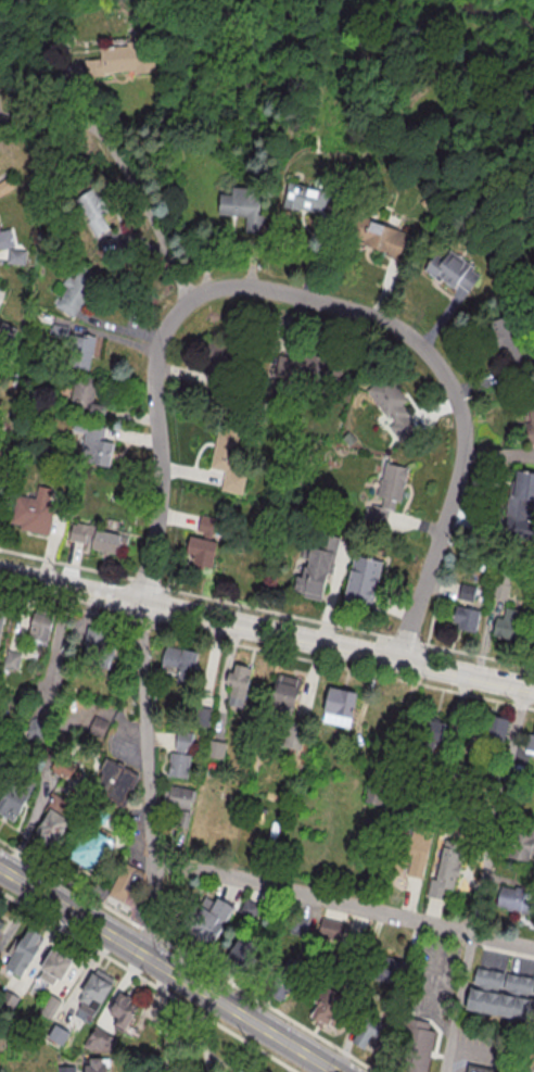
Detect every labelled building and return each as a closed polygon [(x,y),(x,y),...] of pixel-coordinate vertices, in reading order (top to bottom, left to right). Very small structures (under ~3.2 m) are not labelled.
[(86,74),(154,71),(153,40),(127,41),(127,46),(101,46),(101,58),(85,58),(86,74)] [(325,214),(329,190),(288,182),(284,206),(325,214)] [(95,235),(109,227),(100,212),(107,208),(94,186),(73,198),(95,235)] [(246,215),(245,231),(260,232),(262,187),(232,186),(232,194),(220,193),(219,214),(246,215)] [(410,259),(417,234),(356,217),(349,241),(410,259)] [(0,230),(0,248),(16,245),(12,227),(0,230)] [(425,269),(453,289),(457,284),(469,292),(482,273),(449,250),(447,252),(440,247),(425,269)] [(8,263),(26,263),(26,249),(8,249),(8,263)] [(52,304),(72,317),(98,277),(78,264),(52,304)] [(494,318),(493,363),(519,363),(520,319),(494,318)] [(11,343),(17,327),(0,320),(0,338),(11,343)] [(95,337),(68,332),(69,326),(52,323),(50,336),(69,340),(64,365),(89,369),(95,337)] [(331,380),(332,356),(277,353),(275,377),(331,380)] [(367,389),(392,423),(387,427),(398,442),(417,428),(400,405),(407,400),(388,375),(367,389)] [(103,414),(105,405),(92,402),(96,382),(74,378),(68,406),(103,414)] [(109,465),(113,442),(103,440),(105,425),(73,420),(72,430),(84,432),(79,460),(109,465)] [(242,494),(247,463),(236,461),(242,431),(217,427),(210,468),(224,470),(221,490),(242,494)] [(407,466),(383,462),(377,496),(383,497),(381,507),(365,504),(362,522),(387,526),(392,500),(401,502),(407,466)] [(516,470),(513,498),(533,500),(533,472),(516,470)] [(49,534),(57,488),(37,485),(35,498),(15,494),(10,522),(20,524),(19,529),(49,534)] [(212,568),(223,518),(201,514),(196,534),(191,533),(186,553),(193,555),(191,563),(212,568)] [(69,540),(91,543),(91,549),(125,554),(128,533),(72,524),(69,540)] [(322,599),(327,572),(331,573),(336,551),(310,546),(304,576),(296,575),(293,594),(322,599)] [(383,561),(353,555),(343,601),(373,608),(383,561)] [(493,598),(496,583),(497,583),(499,571),(512,573),(510,587),(511,587),(508,602),(493,598)] [(459,600),(463,584),(479,588),(474,603),(459,600)] [(481,611),(476,634),(458,631),(459,625),(455,623),(457,608),(462,609),(462,608),(481,611)] [(520,642),(494,636),(497,618),(505,619),(506,608),(526,613),(520,642)] [(28,637),(48,641),(53,616),(33,612),(28,637)] [(107,669),(114,633),(89,628),(82,663),(107,669)] [(167,647),(200,654),(193,686),(178,683),(180,669),(164,666),(167,647)] [(22,653),(7,649),(2,665),(17,669),(22,653)] [(229,705),(232,685),(227,684),(230,672),(236,673),(237,665),(253,668),(246,701),(244,701),(243,708),(229,705)] [(272,711),(281,676),(302,680),(295,710),(294,709),(292,717),(272,711)] [(331,688),(358,694),(349,729),(323,722),(331,688)] [(211,728),(200,727),(203,708),(213,710),(211,728)] [(88,732),(102,737),(108,721),(94,716),(88,732)] [(510,721),(506,746),(496,744),(497,741),(492,740),(492,741),(479,739),(480,728),(486,729),(488,717),(510,721)] [(419,758),(427,721),(434,722),(435,720),(442,721),(441,724),(448,726),(444,746),(437,744),(434,761),(419,758)] [(301,751),(283,747),(289,721),(307,726),(301,751)] [(169,777),(173,754),(178,754),(178,751),(176,749),(178,732),(194,734),(192,752),(186,752),(186,755),(192,756),(190,779),(169,777)] [(533,755),(533,735),(527,734),(525,753),(533,755)] [(224,760),(207,757),(211,741),(227,743),(224,760)] [(452,778),(436,773),(442,753),(456,756),(452,778)] [(76,765),(55,757),(50,771),(71,779),(76,765)] [(138,775),(107,758),(91,788),(123,805),(138,775)] [(208,770),(211,761),(217,762),(215,771),(208,770)] [(16,772),(0,800),(0,814),(14,821),(35,782),(16,772)] [(370,783),(387,787),(382,807),(366,804),(370,783)] [(166,786),(198,791),(195,802),(193,800),(192,810),(163,806),(166,786)] [(69,817),(47,808),(37,833),(59,842),(69,817)] [(188,830),(179,828),(182,810),(192,812),(188,830)] [(365,829),(367,818),(372,819),(372,817),(382,819),(382,821),(384,821),(382,832),(365,829)] [(531,820),(533,821),(533,849),(533,854),(532,854),(530,862),(509,858),(510,849),(509,848),(512,835),(513,835),(514,832),(527,835),(531,820)] [(111,838),(86,826),(70,858),(95,870),(111,838)] [(423,880),(408,876),(411,863),(400,861),(402,856),(390,854),(395,833),(414,837),(416,827),(434,831),(423,880)] [(429,897),(432,880),(435,881),(437,872),(434,871),(441,840),(467,845),(462,865),(459,865),(459,867),(462,867),(459,878),(457,878),(454,891),(447,890),(444,900),(429,897)] [(526,894),(533,896),(533,914),(513,910),(513,912),(507,911),(508,909),(498,907),(503,887),(517,890),(518,887),(523,888),(522,892),(526,892),(526,894)] [(211,946),(234,907),(217,896),(214,901),(206,897),(186,932),(211,946)] [(287,932),(305,935),(308,920),(290,917),(287,932)] [(317,937),(346,943),(350,924),(321,918),(317,937)] [(5,967),(23,977),(39,945),(36,943),(41,933),(28,927),(18,945),(12,942),(7,953),(11,955),(5,967)] [(247,964),(255,946),(237,938),(228,955),(247,964)] [(71,958),(52,948),(37,976),(57,986),(71,958)] [(368,978),(373,955),(406,962),(404,969),(402,969),(398,984),(368,978)] [(114,977),(93,968),(75,1008),(96,1017),(114,977)] [(475,984),(479,969),(493,972),(493,971),(507,974),(504,989),(491,987),(475,984)] [(522,976),(533,979),(533,996),(520,993),(520,994),(505,989),(508,974),(522,978),(522,976)] [(332,1027),(346,999),(324,988),(310,1016),(332,1027)] [(483,1013),(487,993),(472,989),(468,1011),(483,1014),(483,1013)] [(110,1014),(117,1016),(113,1027),(127,1032),(138,1001),(117,993),(110,1014)] [(483,1013),(498,1017),(503,996),(487,993),(483,1013)] [(393,994),(402,996),(398,1007),(391,1005),(393,994)] [(53,1019),(60,999),(48,995),(41,1014),(53,1019)] [(498,1017),(503,996),(504,995),(518,998),(513,1019),(513,1020),(498,1017)] [(513,1019),(518,998),(533,1001),(529,1022),(513,1019)] [(353,1044),(370,1014),(386,1023),(384,1026),(397,1035),(385,1055),(368,1045),(365,1050),(353,1044)] [(436,1033),(428,1071),(406,1071),(407,1067),(395,1063),(405,1018),(431,1023),(430,1032),(436,1033)] [(62,1045),(70,1032),(55,1023),(48,1036),(62,1045)] [(108,1054),(118,1037),(95,1025),(85,1042),(108,1054)] [(512,1060),(514,1043),(526,1044),(524,1062),(512,1060)] [(107,1057),(86,1058),(86,1071),(107,1071),(107,1057)] [(464,1062),(462,1071),(502,1071),(502,1068),(464,1062)]
